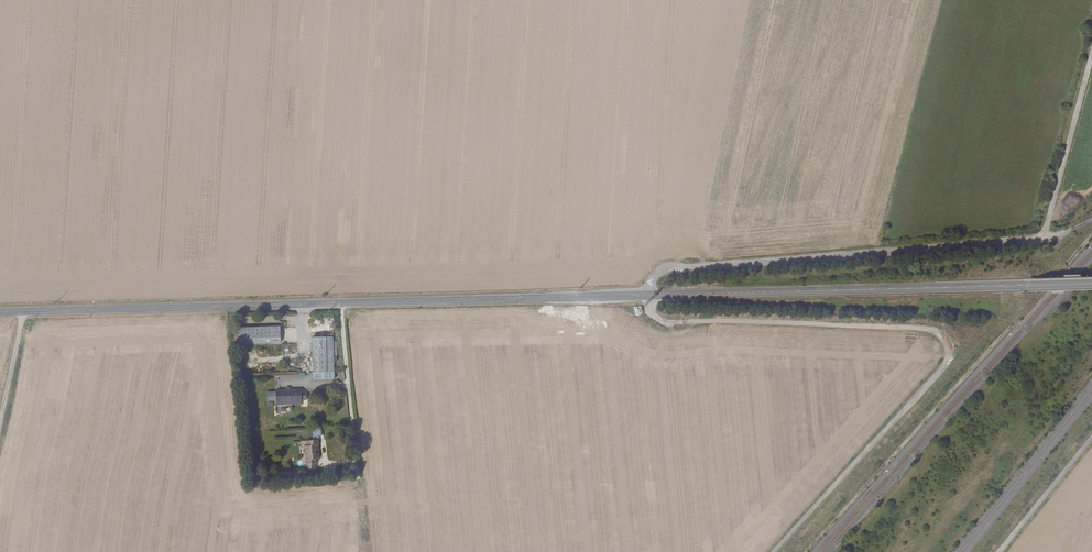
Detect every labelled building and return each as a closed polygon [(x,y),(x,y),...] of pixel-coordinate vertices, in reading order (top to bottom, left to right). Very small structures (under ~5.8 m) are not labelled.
[(634,316),(642,315),(642,306),(634,306),(634,316)] [(258,327),(239,328),(239,344),(281,344),(281,327),(266,327),(258,327)] [(333,337),(312,338),(313,380),(335,379),(334,359),(334,342),(333,337)] [(302,390),(276,390),(276,406),(302,405),(302,390)] [(314,438),(322,434),(320,428),(311,431),(314,438)] [(319,440),(307,441),(307,446),(305,446),(306,455),(307,455),(308,460),(307,460),(307,465),(317,464),(317,459),(320,459),(319,454),(317,454),(317,452),(319,452),(318,445),(319,444),(319,440)]
